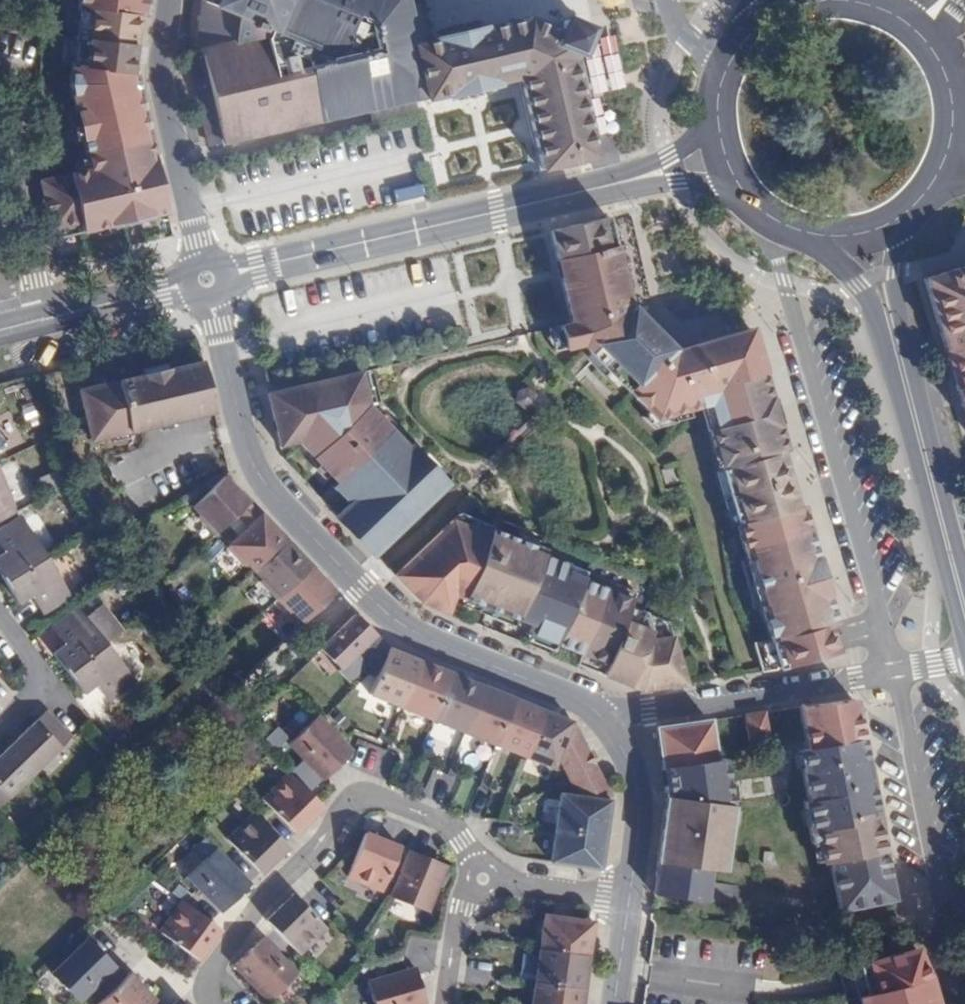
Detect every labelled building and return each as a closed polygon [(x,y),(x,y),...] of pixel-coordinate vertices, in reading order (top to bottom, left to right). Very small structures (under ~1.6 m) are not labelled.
[(69,84),(89,170),(40,181),(53,238),(166,212),(135,81),(138,64),(130,63),(136,16),(144,17),(146,0),(79,0),(69,84)] [(424,96),(425,98),(447,93),(448,96),(471,90),(495,85),(494,82),(518,77),(540,169),(593,156),(580,98),(587,96),(577,50),(586,28),(561,18),(557,30),(527,18),(482,29),(482,27),(434,38),(434,39),(414,44),(404,0),(203,0),(193,76),(210,146),(424,96)] [(751,332),(673,350),(628,304),(607,217),(549,230),(571,323),(558,326),(563,348),(582,344),(647,411),(655,419),(674,413),(700,406),(709,403),(715,427),(709,428),(746,559),(750,558),(764,605),(760,606),(770,640),(753,643),(762,672),(778,669),(836,652),(832,638),(828,624),(835,623),(751,332)] [(924,279),(964,417),(964,267),(924,279)] [(563,348),(558,326),(549,328),(554,351),(563,348)] [(202,361),(81,391),(94,441),(214,411),(202,361)] [(367,370),(360,372),(367,406),(374,403),(367,370)] [(374,554),(443,487),(431,474),(408,449),(367,406),(360,372),(267,394),(277,436),(296,431),(298,441),(336,481),(345,490),(349,486),(358,496),(348,505),(342,510),(361,530),(356,535),(374,554)] [(523,407),(533,405),(534,394),(526,388),(517,392),(515,401),(523,407)] [(715,427),(709,403),(700,406),(707,430),(709,430),(709,428),(715,427)] [(655,419),(647,411),(641,417),(652,429),(676,422),(674,413),(655,419)] [(296,431),(277,436),(279,447),(298,441),(296,431)] [(413,444),(408,449),(431,474),(437,469),(413,444)] [(0,476),(0,514),(14,507),(0,476)] [(236,514),(249,502),(224,476),(193,506),(200,514),(198,516),(215,534),(236,514)] [(345,490),(336,481),(330,487),(348,505),(358,496),(349,486),(345,490)] [(248,527),(261,515),(249,502),(236,514),(248,527)] [(361,530),(342,510),(337,515),(356,535),(361,530)] [(460,513),(442,530),(448,538),(462,525),(489,537),(491,529),(492,527),(460,513)] [(254,570),(286,541),(261,515),(248,527),(228,547),(245,566),(247,564),(254,570)] [(0,529),(0,546),(8,541),(12,548),(4,552),(0,555),(0,575),(5,582),(46,557),(22,517),(0,529)] [(544,551),(491,529),(489,537),(462,525),(448,538),(442,530),(401,569),(420,589),(414,595),(419,601),(446,612),(453,594),(488,608),(485,615),(503,622),(505,615),(532,626),(529,633),(531,633),(556,643),(581,653),(580,656),(605,666),(602,674),(630,686),(634,675),(649,680),(650,688),(685,684),(667,622),(630,607),(633,600),(607,590),(583,580),(585,578),(567,571),(569,566),(542,555),(544,551)] [(0,546),(4,552),(12,548),(8,541),(0,546)] [(276,598),(310,567),(286,541),(254,570),(262,579),(260,582),(276,598)] [(71,598),(46,557),(5,582),(13,596),(18,604),(31,596),(37,592),(42,598),(35,603),(43,614),(71,598)] [(764,605),(750,558),(746,559),(740,561),(754,608),(760,606),(764,605)] [(303,623),(335,592),(310,567),(276,598),(294,617),(296,615),(303,623)] [(401,569),(394,575),(414,595),(420,589),(401,569)] [(611,583),(607,590),(633,600),(635,593),(611,583)] [(37,592),(31,596),(35,603),(42,598),(37,592)] [(95,603),(81,613),(99,636),(112,625),(95,603)] [(77,609),(50,627),(59,637),(65,634),(70,640),(64,644),(52,654),(62,667),(67,674),(105,645),(99,636),(81,613),(77,609)] [(378,674),(388,648),(355,614),(320,648),(340,668),(337,671),(349,682),(367,664),(378,674)] [(556,643),(531,633),(528,641),(553,651),(556,643)] [(65,634),(59,637),(64,644),(70,640),(65,634)] [(134,681),(105,645),(67,674),(74,682),(83,694),(95,685),(101,680),(106,686),(100,691),(109,702),(134,681)] [(388,648),(370,694),(401,707),(420,661),(388,648)] [(605,666),(580,656),(577,664),(602,674),(605,666)] [(401,707),(433,719),(451,673),(420,661),(401,707)] [(433,719),(464,732),(482,686),(451,673),(433,719)] [(634,675),(630,686),(641,690),(650,688),(649,680),(634,675)] [(101,680),(95,685),(100,691),(106,686),(101,680)] [(464,732),(495,745),(514,698),(482,686),(464,732)] [(495,745),(526,757),(545,711),(514,698),(495,745)] [(893,898),(852,699),(798,707),(807,748),(797,750),(808,801),(803,801),(812,845),(819,844),(822,863),(830,862),(840,909),(893,898)] [(34,772),(71,737),(46,710),(26,730),(9,746),(34,772)] [(558,757),(569,779),(595,766),(572,722),(545,711),(526,757),(554,768),(558,757)] [(769,739),(765,712),(745,715),(749,742),(769,739)] [(317,716),(289,744),(323,779),(351,751),(317,716)] [(715,760),(709,720),(656,728),(666,796),(653,894),(706,901),(708,881),(702,881),(704,868),(721,870),(731,805),(724,759),(715,760)] [(34,772),(9,746),(0,755),(0,805),(34,772)] [(555,828),(605,835),(610,797),(595,766),(569,779),(579,796),(560,794),(555,828)] [(288,772),(261,799),(295,833),(322,806),(288,772)] [(253,812),(226,839),(260,874),(287,847),(253,812)] [(550,862),(600,869),(605,835),(555,828),(550,862)] [(400,847),(364,834),(347,877),(382,892),(400,847)] [(214,848),(186,876),(221,911),(249,884),(214,848)] [(446,866),(409,851),(391,897),(428,911),(446,866)] [(326,928),(293,894),(266,921),(299,955),(326,928)] [(220,929),(182,901),(159,932),(197,961),(220,929)] [(538,949),(588,955),(593,922),(543,914),(538,949)] [(86,938),(50,973),(78,1002),(89,990),(114,966),(86,938)] [(296,974),(262,938),(234,966),(269,1001),(296,974)] [(538,949),(534,982),(584,989),(588,955),(538,949)] [(860,966),(867,995),(860,997),(862,1003),(936,1003),(928,976),(916,949),(860,966)] [(114,966),(89,990),(100,1001),(125,977),(114,966)] [(860,966),(849,968),(858,998),(860,997),(867,995),(860,966)] [(367,982),(374,1003),(425,1003),(414,968),(367,982)] [(97,1003),(152,1003),(155,1001),(128,974),(125,977),(100,1001),(97,1003)] [(534,982),(530,1003),(582,1003),(584,989),(534,982)]
